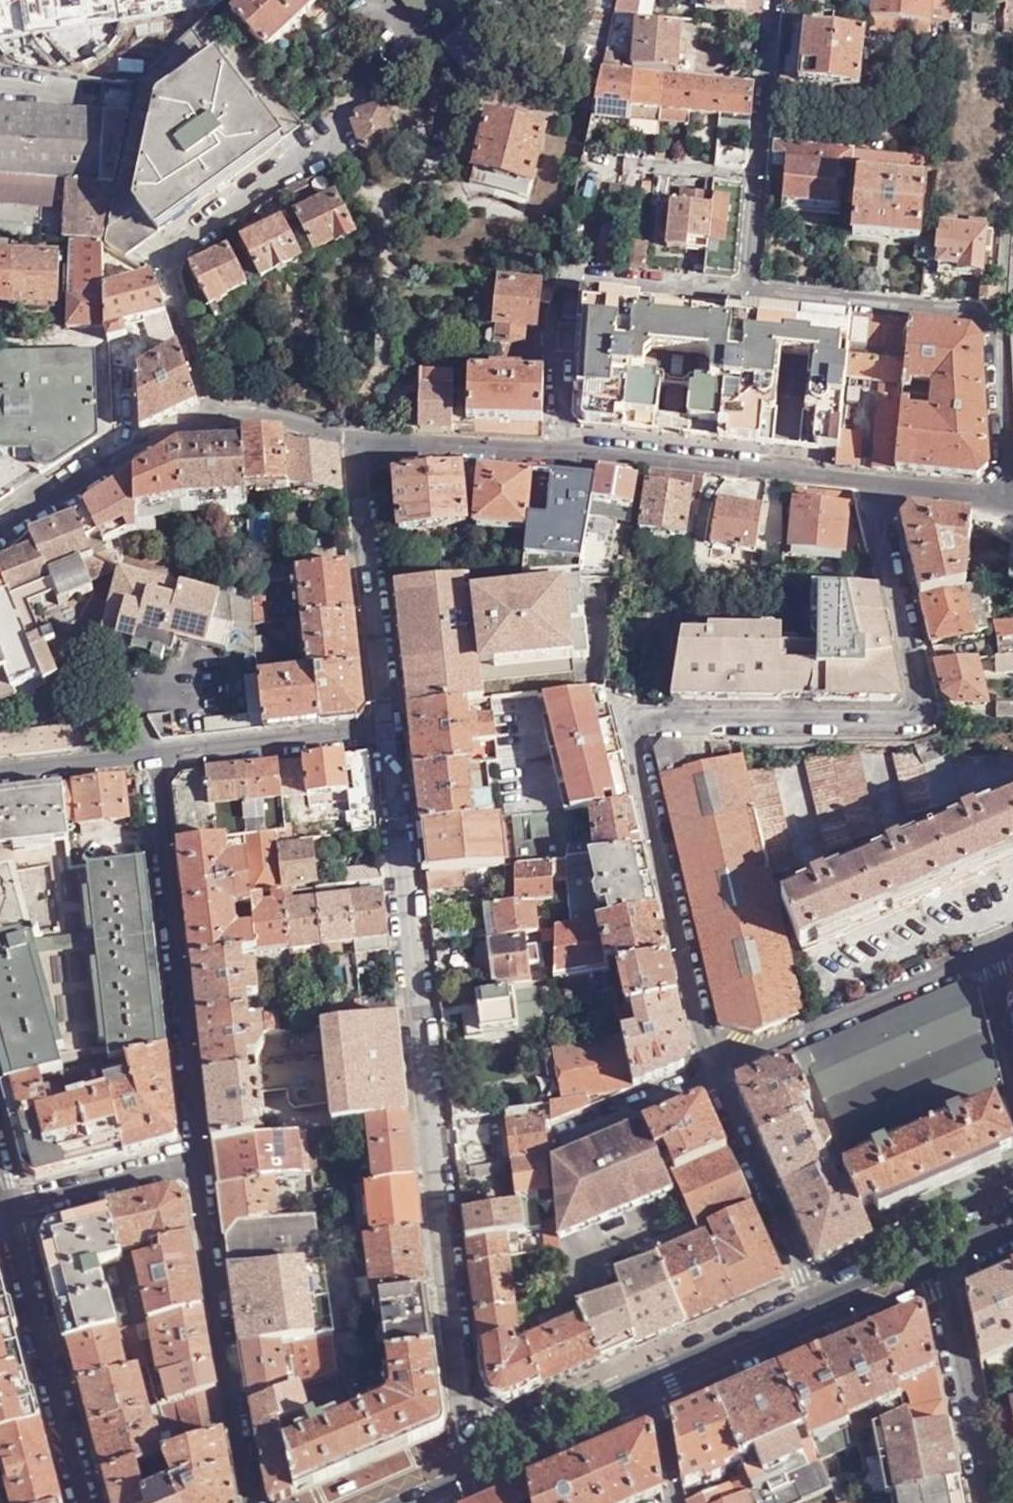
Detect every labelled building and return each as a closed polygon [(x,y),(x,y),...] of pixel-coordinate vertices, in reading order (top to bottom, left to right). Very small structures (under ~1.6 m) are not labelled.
[(122,0),(0,0),(0,19),(122,0)] [(232,14),(265,50),(319,0),(247,0),(232,14)] [(423,29),(445,10),(437,0),(400,0),(423,29)] [(565,103),(592,110),(601,69),(604,53),(613,13),(615,0),(586,0),(565,103)] [(613,13),(652,17),(654,0),(615,0),(613,13)] [(760,0),(705,0),(704,10),(746,15),(759,11),(760,0)] [(785,7),(823,11),(823,4),(812,3),(812,0),(785,0),(785,7)] [(857,15),(870,17),(877,18),(899,20),(901,0),(858,0),(857,15)] [(899,20),(929,23),(947,24),(949,24),(951,1),(948,0),(901,0),(899,20)] [(456,23),(459,21),(450,10),(447,13),(456,23)] [(211,16),(138,88),(138,93),(107,245),(128,258),(170,226),(171,223),(173,224),(302,125),(211,16)] [(928,36),(929,23),(899,20),(877,18),(870,17),(869,31),(928,36)] [(970,26),(985,28),(986,17),(971,17),(970,26)] [(783,18),(782,30),(804,31),(800,83),(860,89),(865,34),(811,28),(811,20),(783,18)] [(681,26),(638,22),(635,40),(630,39),(630,50),(634,51),(632,68),(678,73),(681,26)] [(985,38),(985,28),(970,26),(970,37),(985,38)] [(604,53),(601,69),(617,71),(619,56),(604,53)] [(592,110),(590,118),(627,123),(629,107),(632,73),(617,71),(601,69),(592,110)] [(632,73),(629,107),(659,110),(661,76),(632,73)] [(661,76),(659,110),(658,122),(687,126),(688,113),(690,79),(661,76)] [(719,116),(723,83),(690,79),(688,113),(719,116)] [(778,80),(777,96),(787,96),(788,81),(778,80)] [(749,132),(753,86),(723,83),(719,116),(717,129),(749,132)] [(68,209),(66,242),(70,243),(103,245),(104,245),(129,113),(129,111),(0,104),(0,205),(68,209)] [(382,107),(362,112),(358,113),(354,123),(360,146),(370,152),(392,145),(382,107)] [(542,132),(485,117),(468,185),(525,200),(542,132)] [(820,148),(842,150),(843,135),(821,133),(820,148)] [(844,164),(852,164),(852,163),(853,152),(842,150),(820,148),(773,144),(772,156),(791,158),(790,170),(786,213),(839,218),(844,164)] [(746,164),(747,151),(716,148),(713,166),(742,169),(746,164)] [(852,163),(931,172),(932,160),(853,152),(852,163)] [(655,154),(654,161),(663,162),(663,155),(655,154)] [(772,156),(771,169),(790,170),(791,158),(772,156)] [(884,179),(858,176),(853,235),(919,243),(924,182),(899,180),(899,173),(885,172),(884,179)] [(652,175),(651,195),(668,197),(668,187),(669,176),(652,175)] [(680,177),(669,176),(668,187),(679,187),(680,177)] [(712,180),(703,179),(701,195),(678,194),(677,204),(667,204),(664,250),(684,252),(685,241),(707,243),(712,184),(712,180)] [(276,195),(281,204),(283,209),(313,194),(306,182),(276,195)] [(744,187),(712,184),(707,243),(706,254),(704,277),(730,279),(737,274),(744,187)] [(276,195),(253,214),(259,221),(281,204),(276,195)] [(336,195),(297,215),(316,253),(337,242),(338,244),(355,235),(336,195)] [(992,253),(995,223),(964,219),(946,218),(945,228),(941,228),(937,277),(959,279),(960,272),(982,275),(984,253),(992,253)] [(282,221),(243,242),(263,280),(300,261),(282,221)] [(600,237),(596,267),(613,269),(616,238),(600,237)] [(706,254),(707,243),(685,241),(684,252),(706,254)] [(631,242),(629,271),(645,272),(647,243),(631,242)] [(106,291),(103,245),(70,243),(71,329),(108,329),(106,291)] [(229,250),(194,267),(212,307),(229,300),(228,297),(248,288),(229,250)] [(58,303),(59,252),(0,252),(0,302),(58,303)] [(166,311),(155,277),(106,291),(108,329),(109,341),(128,339),(124,325),(166,311)] [(554,283),(495,282),(494,327),(497,327),(496,334),(489,334),(487,336),(486,342),(488,343),(490,345),(492,344),(499,344),(524,344),(525,328),(534,328),(535,307),(549,307),(554,283)] [(844,378),(850,316),(827,314),(727,304),(726,319),(640,310),(641,297),(619,294),(565,290),(558,325),(557,351),(578,351),(574,417),(582,426),(671,434),(707,437),(835,451),(838,451),(841,418),(844,378)] [(998,303),(999,292),(978,290),(978,304),(988,306),(998,303)] [(908,323),(850,316),(844,378),(880,380),(872,469),(894,471),(908,323)] [(177,343),(168,317),(144,325),(154,351),(177,343)] [(970,331),(908,323),(894,471),(908,472),(975,479),(985,469),(983,342),(970,331)] [(524,344),(499,344),(499,356),(517,356),(516,366),(522,366),(521,373),(512,373),(512,368),(496,367),(496,373),(470,372),(466,377),(466,419),(541,423),(542,334),(531,340),(525,344),(524,344)] [(140,372),(140,431),(197,402),(179,347),(140,372)] [(31,446),(35,454),(39,460),(45,464),(55,465),(100,437),(98,352),(0,354),(0,449),(31,446)] [(407,415),(407,430),(451,433),(452,376),(419,376),(418,415),(407,415)] [(861,420),(841,418),(838,451),(835,451),(834,466),(857,467),(861,420)] [(289,488),(289,484),(286,444),(285,433),(243,434),(243,443),(247,490),(289,488)] [(247,490),(243,443),(178,446),(182,502),(187,500),(247,497),(247,490)] [(289,484),(340,491),(336,449),(286,444),(289,484)] [(182,502),(178,446),(177,446),(134,473),(135,511),(182,502)] [(596,480),(581,570),(580,575),(607,577),(615,521),(631,522),(639,468),(599,464),(596,480)] [(457,467),(394,475),(399,530),(465,524),(461,468),(457,467)] [(533,474),(479,470),(475,525),(527,529),(533,474)] [(705,475),(649,470),(640,534),(683,541),(687,518),(697,520),(701,497),(705,475)] [(135,511),(134,473),(89,502),(75,514),(87,545),(100,541),(135,517),(135,511)] [(527,529),(522,575),(536,573),(581,570),(596,480),(533,474),(527,529)] [(852,490),(808,485),(806,503),(794,502),(790,549),(841,554),(847,507),(856,507),(852,490)] [(737,505),(718,502),(710,546),(755,553),(762,508),(737,505)] [(965,590),(971,518),(969,518),(911,513),(902,524),(920,599),(965,590)] [(30,534),(47,578),(50,577),(83,565),(105,557),(100,541),(87,545),(75,514),(73,516),(30,534)] [(15,699),(13,691),(42,680),(44,685),(58,680),(47,650),(32,656),(13,604),(53,586),(50,577),(47,578),(30,534),(0,559),(0,704),(15,699)] [(179,638),(259,659),(256,625),(256,624),(253,583),(253,571),(252,567),(137,557),(122,555),(106,559),(105,560),(111,576),(120,575),(101,646),(136,656),(144,630),(179,638)] [(83,565),(90,584),(111,576),(105,560),(106,559),(105,557),(83,565)] [(304,619),(354,614),(348,563),(299,568),(301,588),(295,589),(296,601),(303,601),(304,619)] [(57,596),(59,605),(93,593),(90,584),(83,565),(50,577),(53,586),(57,596)] [(266,582),(285,580),(284,568),(253,571),(253,583),(266,582)] [(875,588),(870,569),(839,568),(838,587),(875,588)] [(256,624),(270,623),(266,582),(253,583),(256,624)] [(31,607),(57,596),(53,586),(13,604),(32,656),(47,650),(31,607)] [(975,588),(965,590),(920,599),(932,645),(985,633),(975,588)] [(877,598),(876,591),(819,590),(819,621),(822,621),(821,648),(812,648),(783,648),(783,633),(723,633),(723,638),(679,637),(670,701),(864,705),(865,605),(877,598)] [(819,621),(819,590),(810,591),(810,621),(812,621),(819,621)] [(884,706),(898,686),(877,598),(865,605),(864,705),(884,706)] [(316,673),(360,668),(354,614),(304,619),(311,674),(316,673)] [(812,621),(812,648),(821,648),(822,621),(819,621),(812,621)] [(994,622),(999,656),(1012,655),(1012,621),(994,622)] [(259,659),(260,673),(271,672),(269,636),(256,625),(259,659)] [(174,659),(179,638),(144,630),(136,656),(154,661),(156,654),(174,659)] [(1012,673),(1012,655),(999,656),(996,656),(995,674),(1012,673)] [(936,661),(946,699),(954,706),(985,705),(977,658),(936,661)] [(316,673),(321,722),(359,718),(364,710),(360,668),(316,673)] [(260,678),(263,728),(321,722),(316,673),(311,674),(294,675),(294,670),(282,670),(283,676),(260,678)] [(892,706),(900,695),(898,686),(884,706),(892,706)] [(604,689),(492,701),(500,761),(507,817),(575,808),(589,806),(631,801),(609,707),(600,705),(604,689)] [(492,701),(409,709),(411,729),(415,770),(500,761),(492,701)] [(996,705),(996,719),(1012,719),(1012,704),(996,705)] [(101,722),(110,745),(108,721),(101,722)] [(110,745),(101,722),(0,733),(0,757),(110,745)] [(752,1035),(803,1014),(792,973),(795,972),(770,875),(795,868),(779,797),(771,768),(745,774),(742,757),(687,770),(681,742),(660,742),(653,752),(664,790),(721,1025),(752,1035)] [(832,754),(806,760),(828,850),(853,844),(852,839),(877,833),(857,746),(831,752),(832,754)] [(924,760),(914,752),(894,753),(909,815),(933,808),(959,796),(948,751),(926,765),(924,760)] [(347,790),(344,756),(304,761),(308,795),(347,790)] [(500,761),(415,770),(422,826),(507,817),(500,761)] [(292,787),(289,762),(278,763),(281,788),(292,787)] [(281,788),(278,763),(181,774),(173,784),(179,835),(180,845),(276,833),(286,833),(284,825),(281,788)] [(129,819),(125,780),(63,787),(67,821),(78,820),(79,825),(129,819)] [(63,787),(0,794),(0,850),(69,847),(67,821),(63,787)] [(641,848),(631,801),(589,806),(593,837),(569,840),(566,857),(641,848)] [(991,811),(988,806),(973,813),(972,810),(961,815),(962,817),(945,824),(947,829),(933,836),(930,831),(926,834),(928,838),(916,843),(913,838),(898,845),(898,843),(886,847),(886,850),(870,857),(873,862),(842,875),(839,870),(823,878),(822,876),(812,880),(813,882),(796,890),(798,895),(782,903),(805,953),(1012,861),(1012,802),(991,811)] [(507,817),(422,826),(427,873),(463,871),(496,869),(561,864),(564,864),(566,857),(569,840),(575,808),(507,817)] [(278,843),(292,842),(291,825),(284,825),(286,833),(276,833),(278,843)] [(278,849),(278,843),(276,833),(180,845),(185,890),(249,882),(250,896),(260,895),(272,894),(284,893),(283,888),(278,849)] [(312,845),(278,849),(283,888),(316,885),(312,845)] [(69,847),(0,850),(0,878),(51,867),(58,929),(31,934),(38,955),(32,957),(63,1073),(101,1064),(110,1062),(88,869),(71,871),(69,847)] [(655,907),(641,848),(566,857),(564,864),(566,864),(565,898),(554,899),(548,927),(548,929),(655,907)] [(146,862),(135,863),(88,869),(110,1062),(125,1058),(168,1048),(146,862)] [(529,901),(548,900),(548,883),(560,882),(561,864),(496,869),(495,904),(529,901)] [(382,882),(381,866),(342,870),(343,886),(382,882)] [(31,934),(58,929),(51,867),(0,878),(0,941),(31,934)] [(463,871),(427,873),(429,890),(464,886),(463,871)] [(249,882),(185,890),(193,960),(232,956),(240,954),(257,953),(255,932),(242,933),(235,926),(234,913),(238,907),(252,905),(250,896),(249,882)] [(260,895),(250,896),(252,905),(255,932),(257,953),(291,949),(285,903),(284,893),(272,894),(273,905),(261,906),(260,895)] [(390,952),(384,893),(349,896),(355,942),(357,955),(390,952)] [(349,896),(318,900),(323,946),(355,942),(349,896)] [(323,946),(318,900),(285,903),(291,949),(323,946)] [(475,939),(532,933),(529,901),(495,904),(472,906),(475,939)] [(668,959),(655,907),(548,929),(548,931),(550,947),(554,981),(594,976),(611,973),(609,962),(620,961),(622,970),(668,959)] [(467,925),(433,929),(434,944),(469,940),(467,925)] [(550,947),(548,931),(536,933),(535,933),(538,948),(550,947)] [(0,941),(0,1078),(3,1088),(63,1073),(32,957),(38,955),(31,934),(0,941)] [(540,967),(538,948),(527,949),(526,936),(490,939),(491,943),(477,944),(481,980),(494,979),(494,987),(511,985),(531,983),(529,968),(540,967)] [(232,956),(193,960),(198,997),(200,1019),(246,1014),(244,999),(257,998),(254,968),(242,969),(240,954),(232,956)] [(677,998),(668,959),(622,970),(619,971),(629,1011),(633,1009),(677,998)] [(622,1024),(619,1013),(611,973),(594,976),(605,1027),(622,1024)] [(808,1051),(818,1074),(813,1076),(853,1167),(841,1173),(846,1185),(872,1241),(1012,1179),(1012,1129),(979,991),(959,984),(808,1051)] [(494,987),(440,993),(442,1011),(465,1009),(468,1040),(483,1039),(483,1032),(518,1029),(519,1035),(544,1032),(540,988),(512,991),(511,985),(494,987)] [(396,1013),(394,995),(361,998),(362,1006),(363,1015),(396,1013)] [(690,1056),(677,998),(633,1009),(638,1032),(624,1036),(625,1044),(627,1050),(634,1089),(681,1070),(690,1056)] [(351,1016),(363,1015),(362,1006),(351,1006),(351,1016)] [(331,1008),(332,1018),(345,1017),(344,1007),(331,1008)] [(266,1032),(281,1031),(278,1012),(263,1014),(266,1032)] [(200,1019),(207,1077),(248,1072),(246,1058),(256,1057),(263,1040),(261,1026),(248,1028),(246,1014),(200,1019)] [(369,1123),(408,1117),(404,1079),(393,1079),(391,1063),(402,1062),(397,1019),(322,1027),(333,1127),(369,1123)] [(550,1123),(634,1089),(627,1050),(625,1044),(546,1056),(553,1102),(549,1102),(549,1106),(550,1123)] [(177,1134),(168,1048),(125,1058),(130,1079),(106,1085),(124,1156),(173,1142),(177,1134)] [(818,1074),(808,1051),(792,1058),(801,1080),(813,1076),(818,1074)] [(801,1080),(792,1058),(736,1083),(760,1138),(805,1119),(799,1105),(810,1101),(801,1080)] [(393,1079),(404,1079),(402,1062),(391,1063),(393,1079)] [(38,1179),(124,1156),(106,1085),(101,1064),(63,1073),(3,1088),(26,1172),(38,1179)] [(213,1140),(214,1143),(265,1137),(260,1085),(249,1086),(248,1072),(207,1077),(213,1140)] [(454,1120),(485,1116),(482,1097),(452,1100),(454,1120)] [(699,1099),(642,1124),(655,1153),(667,1148),(677,1171),(678,1173),(727,1150),(705,1101),(702,1100),(699,1099)] [(549,1124),(550,1123),(549,1106),(505,1113),(512,1162),(552,1157),(549,1124)] [(366,1187),(415,1180),(413,1171),(408,1117),(369,1123),(373,1178),(358,1180),(359,1188),(366,1187)] [(805,1119),(760,1138),(783,1192),(829,1172),(823,1159),(830,1150),(831,1147),(824,1133),(812,1132),(805,1119)] [(674,1192),(655,1153),(642,1124),(631,1128),(606,1139),(636,1208),(674,1192)] [(322,1154),(320,1129),(307,1130),(310,1155),(322,1154)] [(214,1143),(220,1185),(273,1180),(296,1178),(312,1176),(310,1155),(307,1130),(265,1137),(214,1143)] [(636,1208),(606,1139),(552,1163),(556,1201),(559,1230),(560,1241),(636,1208)] [(751,1205),(727,1150),(678,1173),(677,1171),(672,1173),(697,1228),(698,1231),(704,1229),(703,1226),(751,1205)] [(552,1163),(552,1157),(512,1162),(518,1206),(538,1203),(556,1201),(552,1163)] [(818,1265),(872,1241),(846,1185),(837,1190),(829,1172),(783,1192),(814,1260),(816,1264),(818,1265)] [(298,1199),(315,1197),(314,1193),(312,1176),(296,1178),(298,1199)] [(323,1260),(321,1245),(320,1245),(318,1233),(317,1217),(292,1219),(291,1210),(276,1212),(273,1180),(220,1185),(230,1266),(243,1266),(274,1265),(323,1260)] [(372,1238),(421,1231),(415,1180),(366,1187),(371,1225),(372,1238)] [(353,1188),(357,1227),(371,1225),(366,1187),(359,1188),(353,1188)] [(107,1204),(109,1212),(117,1248),(132,1245),(190,1237),(183,1197),(173,1189),(107,1204)] [(538,1203),(518,1206),(464,1214),(467,1241),(506,1235),(541,1232),(538,1203)] [(782,1275),(751,1205),(703,1226),(704,1229),(706,1232),(733,1303),(779,1283),(782,1275)] [(117,1248),(109,1212),(49,1225),(42,1239),(69,1342),(118,1330),(127,1328),(137,1325),(151,1322),(132,1245),(117,1248)] [(318,1233),(320,1245),(321,1245),(322,1245),(343,1242),(365,1239),(372,1238),(371,1225),(318,1233)] [(561,1254),(559,1230),(542,1232),(545,1256),(549,1256),(561,1254)] [(379,1296),(427,1290),(421,1231),(372,1238),(365,1239),(372,1297),(379,1296)] [(685,1324),(733,1303),(706,1232),(656,1255),(685,1324)] [(506,1235),(467,1241),(470,1266),(509,1260),(506,1235)] [(190,1237),(132,1245),(151,1322),(202,1310),(190,1237)] [(241,1346),(334,1336),(364,1332),(363,1316),(364,1314),(357,1296),(352,1255),(344,1255),(343,1242),(322,1245),(324,1260),(323,1260),(274,1265),(243,1266),(230,1266),(241,1346)] [(650,1242),(639,1246),(643,1259),(644,1260),(647,1259),(641,1247),(651,1244),(650,1243),(650,1242)] [(651,1244),(641,1247),(647,1259),(656,1255),(651,1244)] [(685,1324),(656,1255),(647,1259),(648,1260),(615,1274),(619,1284),(638,1345),(685,1324)] [(643,1259),(614,1270),(615,1274),(648,1260),(647,1259),(644,1260),(643,1259)] [(470,1266),(475,1313),(514,1307),(514,1305),(509,1260),(470,1266)] [(1012,1267),(970,1285),(968,1290),(982,1364),(985,1362),(1012,1350),(1012,1269),(1012,1267)] [(40,1429),(0,1275),(0,1440),(40,1429)] [(638,1345),(619,1284),(573,1302),(599,1363),(638,1345)] [(386,1356),(435,1351),(427,1290),(379,1296),(386,1356)] [(566,1305),(565,1299),(554,1301),(554,1310),(566,1305)] [(540,1390),(599,1363),(573,1302),(566,1305),(554,1310),(537,1318),(538,1321),(528,1326),(533,1340),(523,1345),(540,1390)] [(475,1313),(480,1349),(519,1333),(518,1331),(519,1331),(514,1307),(475,1313)] [(919,1307),(872,1328),(892,1383),(904,1380),(912,1402),(899,1405),(903,1415),(905,1422),(908,1429),(910,1433),(949,1426),(927,1311),(919,1307)] [(202,1310),(151,1322),(137,1325),(145,1353),(152,1352),(147,1333),(155,1331),(166,1375),(212,1363),(202,1310)] [(137,1325),(127,1328),(138,1370),(149,1368),(145,1353),(137,1325)] [(872,1328),(818,1351),(855,1434),(870,1428),(903,1415),(899,1405),(892,1383),(872,1328)] [(118,1330),(69,1342),(80,1385),(126,1374),(119,1346),(123,1345),(118,1330)] [(507,1405),(540,1390),(523,1345),(519,1333),(480,1349),(484,1391),(507,1405)] [(289,1394),(309,1387),(340,1377),(332,1341),(280,1345),(289,1394)] [(248,1386),(252,1406),(289,1394),(280,1345),(241,1346),(248,1386)] [(985,1362),(987,1370),(1012,1358),(1012,1350),(985,1362)] [(342,1376),(357,1418),(377,1460),(437,1434),(443,1425),(435,1351),(386,1356),(390,1391),(387,1404),(385,1405),(382,1406),(371,1394),(374,1389),(368,1365),(342,1376)] [(818,1351),(779,1368),(822,1462),(852,1448),(861,1479),(865,1477),(860,1444),(855,1434),(818,1351)] [(216,1390),(212,1363),(166,1375),(173,1403),(216,1390)] [(126,1374),(80,1385),(91,1428),(159,1407),(151,1379),(149,1368),(138,1370),(126,1374)] [(716,1395),(742,1460),(747,1472),(755,1489),(763,1502),(803,1502),(809,1501),(800,1483),(796,1485),(791,1475),(822,1462),(779,1368),(716,1395)] [(287,1447),(283,1426),(318,1415),(309,1387),(289,1394),(252,1406),(269,1501),(271,1502),(272,1502),(278,1502),(296,1496),(287,1447)] [(159,1407),(91,1428),(91,1431),(102,1474),(136,1464),(225,1437),(216,1390),(173,1403),(159,1407)] [(742,1460),(716,1395),(670,1416),(684,1485),(713,1474),(715,1477),(724,1474),(722,1469),(742,1460)] [(912,1471),(902,1430),(908,1429),(905,1422),(903,1415),(870,1428),(855,1434),(860,1444),(865,1477),(861,1479),(853,1482),(868,1500),(899,1493),(914,1491),(910,1471),(912,1471)] [(377,1460),(357,1418),(323,1433),(318,1420),(305,1426),(309,1438),(287,1447),(296,1496),(377,1460)] [(665,1490),(655,1428),(648,1426),(581,1456),(600,1502),(636,1502),(665,1490)] [(957,1468),(949,1426),(910,1433),(908,1429),(902,1430),(912,1471),(910,1471),(914,1491),(960,1482),(957,1468)] [(0,1440),(0,1502),(59,1502),(40,1429),(0,1440)] [(225,1437),(136,1464),(147,1502),(236,1502),(225,1437)] [(581,1456),(527,1481),(530,1502),(600,1502),(581,1456)] [(102,1474),(110,1502),(147,1502),(136,1464),(102,1474)] [(831,1481),(826,1470),(820,1472),(827,1484),(831,1481)] [(755,1489),(747,1472),(733,1478),(741,1495),(755,1489)] [(527,1481),(478,1502),(530,1502),(527,1481)] [(960,1482),(914,1491),(899,1493),(901,1502),(964,1502),(960,1482)] [(690,1499),(691,1502),(722,1502),(715,1487),(690,1499)] [(755,1489),(741,1495),(723,1502),(763,1502),(755,1489)]
